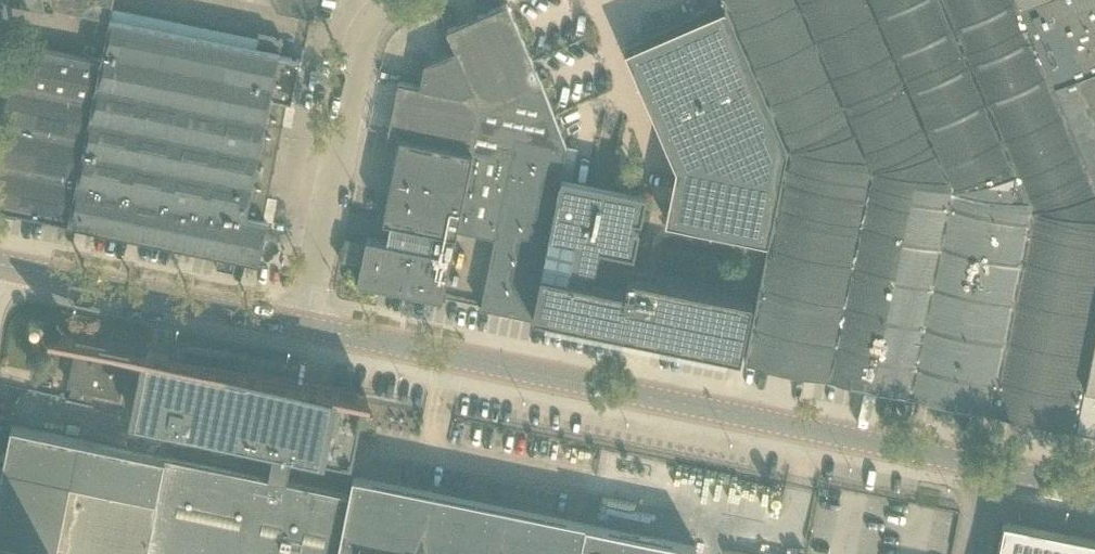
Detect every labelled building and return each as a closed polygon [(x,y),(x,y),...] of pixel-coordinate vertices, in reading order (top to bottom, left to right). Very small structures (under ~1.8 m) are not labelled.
[(109,17),(113,0),(26,0),(109,17)] [(277,7),(309,14),(312,0),(274,0),(277,7)] [(1077,428),(1094,337),(1094,177),(1055,85),(1037,45),(1020,6),(1018,0),(723,0),(726,6),(751,64),(765,97),(787,149),(771,230),(768,241),(768,242),(744,360),(1077,428)] [(1020,6),(1037,45),(1094,24),(1094,0),(1035,0),(1020,6)] [(388,132),(400,134),(473,149),(481,109),(540,84),(507,3),(447,29),(455,49),(424,62),(419,85),(398,81),(390,119),(388,131),(388,132)] [(644,41),(625,49),(676,165),(665,220),(768,241),(771,230),(787,149),(765,97),(751,64),(726,6),(644,41)] [(86,137),(68,222),(219,252),(235,256),(259,261),(267,218),(263,218),(287,100),(271,97),(279,56),(282,39),(258,35),(256,46),(110,16),(101,60),(86,137)] [(1055,85),(1081,75),(1094,70),(1094,24),(1037,45),(1055,85)] [(68,222),(86,137),(101,60),(16,43),(0,122),(0,208),(68,222)] [(300,60),(279,56),(271,97),(287,100),(291,101),(300,60)] [(1094,177),(1094,70),(1081,75),(1055,85),(1094,177)] [(480,306),(531,316),(532,312),(533,312),(533,311),(560,180),(559,180),(566,146),(540,84),(481,109),(473,149),(457,229),(495,237),(484,285),(480,306)] [(443,298),(457,229),(473,149),(400,134),(383,218),(391,220),(387,241),(366,237),(365,242),(346,238),(342,260),(361,264),(358,281),(443,298)] [(560,180),(533,311),(533,312),(539,314),(539,316),(537,316),(536,318),(611,333),(612,331),(610,331),(610,328),(740,355),(752,297),(638,274),(640,267),(624,264),(638,196),(637,196),(639,190),(620,186),(619,192),(560,180)] [(370,395),(172,355),(49,330),(49,333),(146,353),(133,414),(351,459),(364,398),(370,399),(370,395)] [(1077,428),(1094,432),(1094,337),(1077,428)] [(29,389),(93,402),(94,402),(94,400),(91,400),(93,389),(124,396),(124,395),(119,394),(128,351),(101,346),(100,354),(76,349),(69,384),(72,384),(70,395),(29,387),(29,389)] [(273,475),(11,420),(8,433),(3,462),(0,475),(0,553),(257,553),(273,475)] [(349,491),(273,475),(257,553),(580,553),(586,521),(352,473),(349,491)] [(693,543),(586,521),(580,553),(691,553),(693,543)] [(1004,522),(997,553),(1094,553),(1094,540),(1004,522)]
